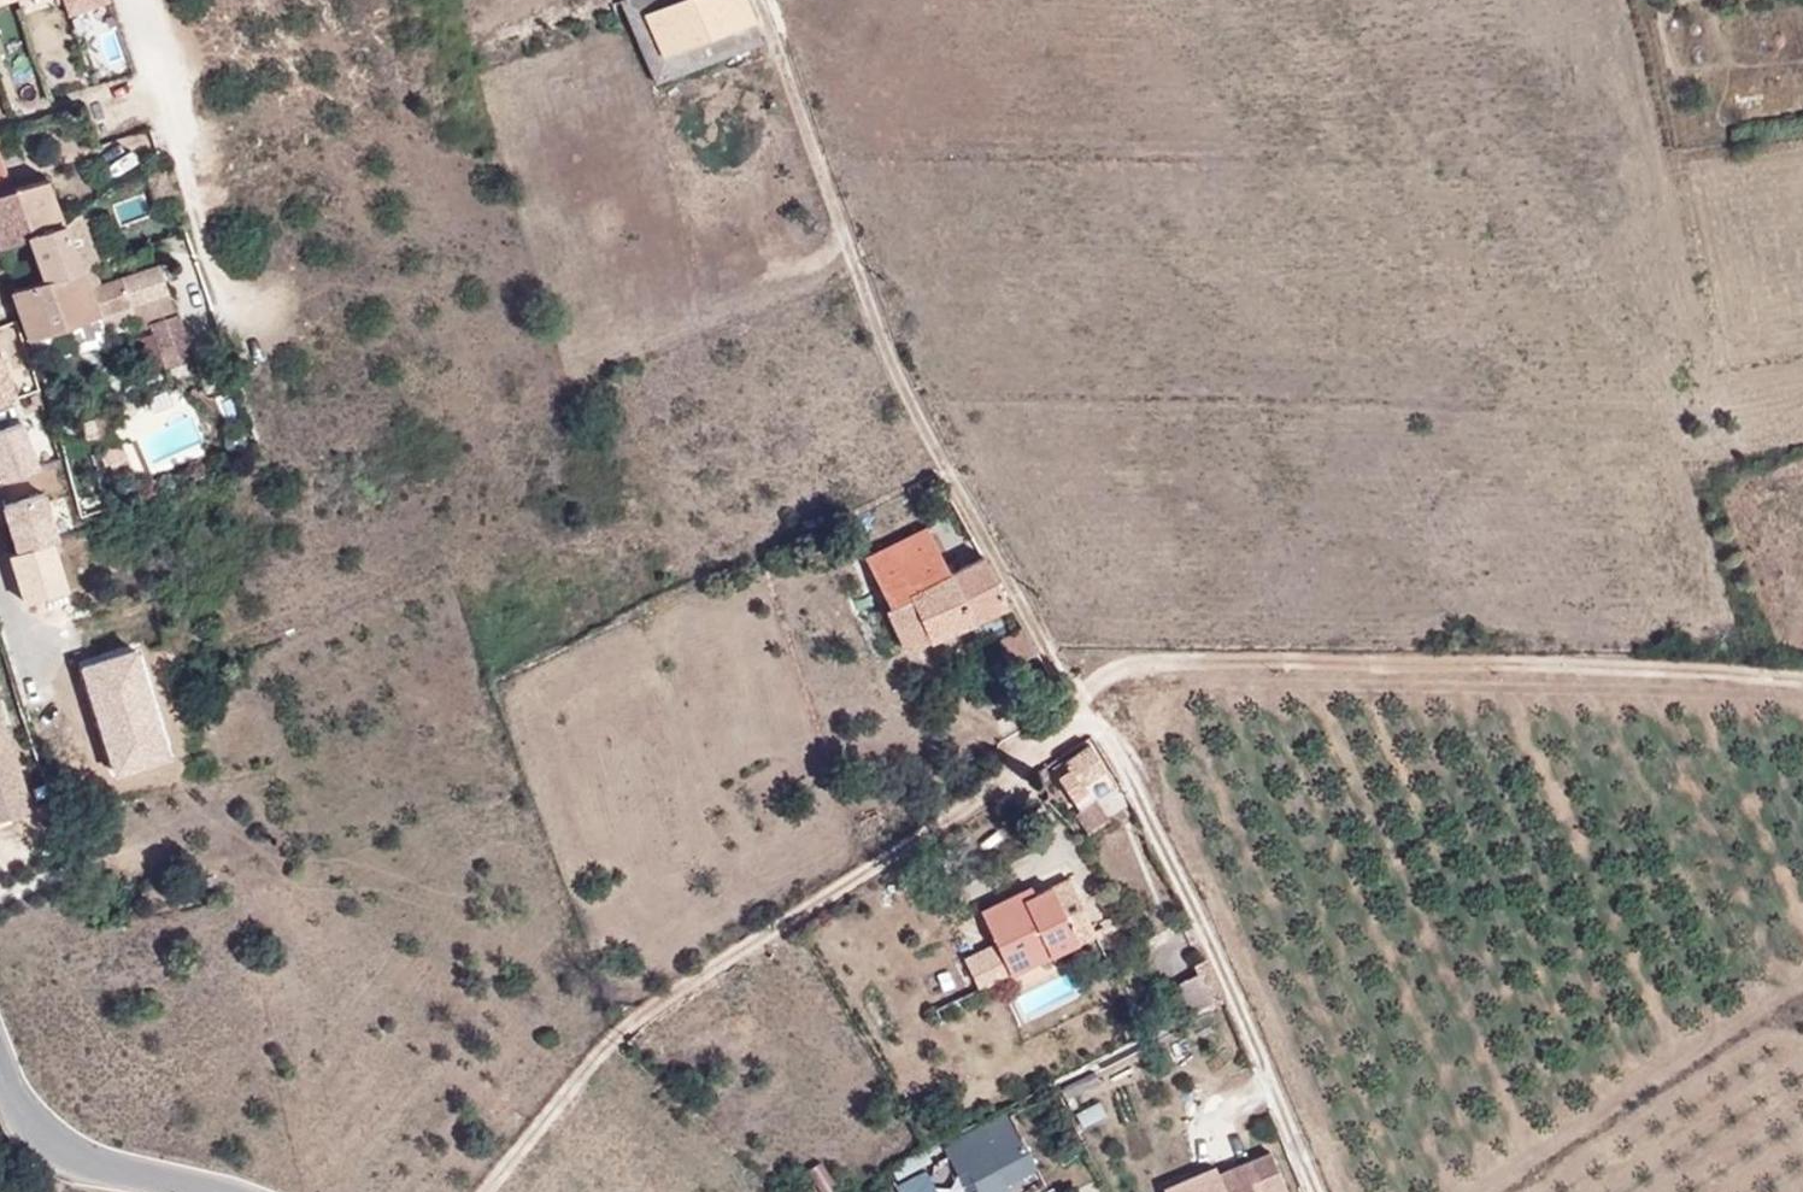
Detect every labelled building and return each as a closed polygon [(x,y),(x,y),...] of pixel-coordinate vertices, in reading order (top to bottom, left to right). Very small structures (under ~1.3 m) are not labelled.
[(67,13),(106,0),(62,0),(67,13)] [(762,42),(744,0),(621,0),(620,0),(656,82),(762,42)] [(11,189),(4,171),(0,173),(0,192),(11,189)] [(30,235),(65,223),(47,178),(14,188),(30,235)] [(30,235),(14,188),(11,189),(0,192),(0,246),(30,235)] [(81,266),(65,223),(30,235),(45,278),(81,266)] [(13,289),(30,338),(99,314),(90,289),(81,266),(45,278),(13,289)] [(121,279),(129,303),(131,303),(166,291),(158,266),(121,279)] [(90,289),(99,314),(129,303),(121,279),(90,289)] [(177,319),(166,291),(131,303),(141,331),(154,327),(177,319)] [(185,347),(177,319),(154,327),(162,354),(185,347)] [(0,361),(0,413),(19,409),(8,359),(0,361)] [(3,490),(45,475),(21,409),(0,417),(0,480),(3,490)] [(18,563),(63,551),(48,492),(3,503),(18,563)] [(949,574),(928,528),(865,558),(890,608),(887,609),(905,649),(972,621),(949,574)] [(949,574),(972,621),(1009,606),(984,555),(949,574)] [(30,809),(0,716),(0,819),(30,809)] [(1117,785),(1090,744),(1053,768),(1081,810),(1117,785)] [(996,942),(1011,976),(1097,935),(1069,878),(1035,895),(1023,900),(1019,892),(980,911),(996,942)] [(1023,900),(1035,895),(1031,887),(1019,892),(1023,900)] [(980,990),(1011,976),(996,942),(964,956),(980,990)] [(951,1163),(1017,1129),(1011,1116),(945,1149),(951,1163)] [(1017,1129),(951,1163),(958,1176),(967,1171),(977,1191),(1006,1191),(1009,1191),(1005,1184),(1038,1167),(1017,1129)] [(1250,1160),(1218,1172),(1214,1166),(1163,1188),(1165,1191),(1264,1191),(1250,1160)] [(929,1169),(898,1186),(901,1191),(942,1191),(929,1169)]
